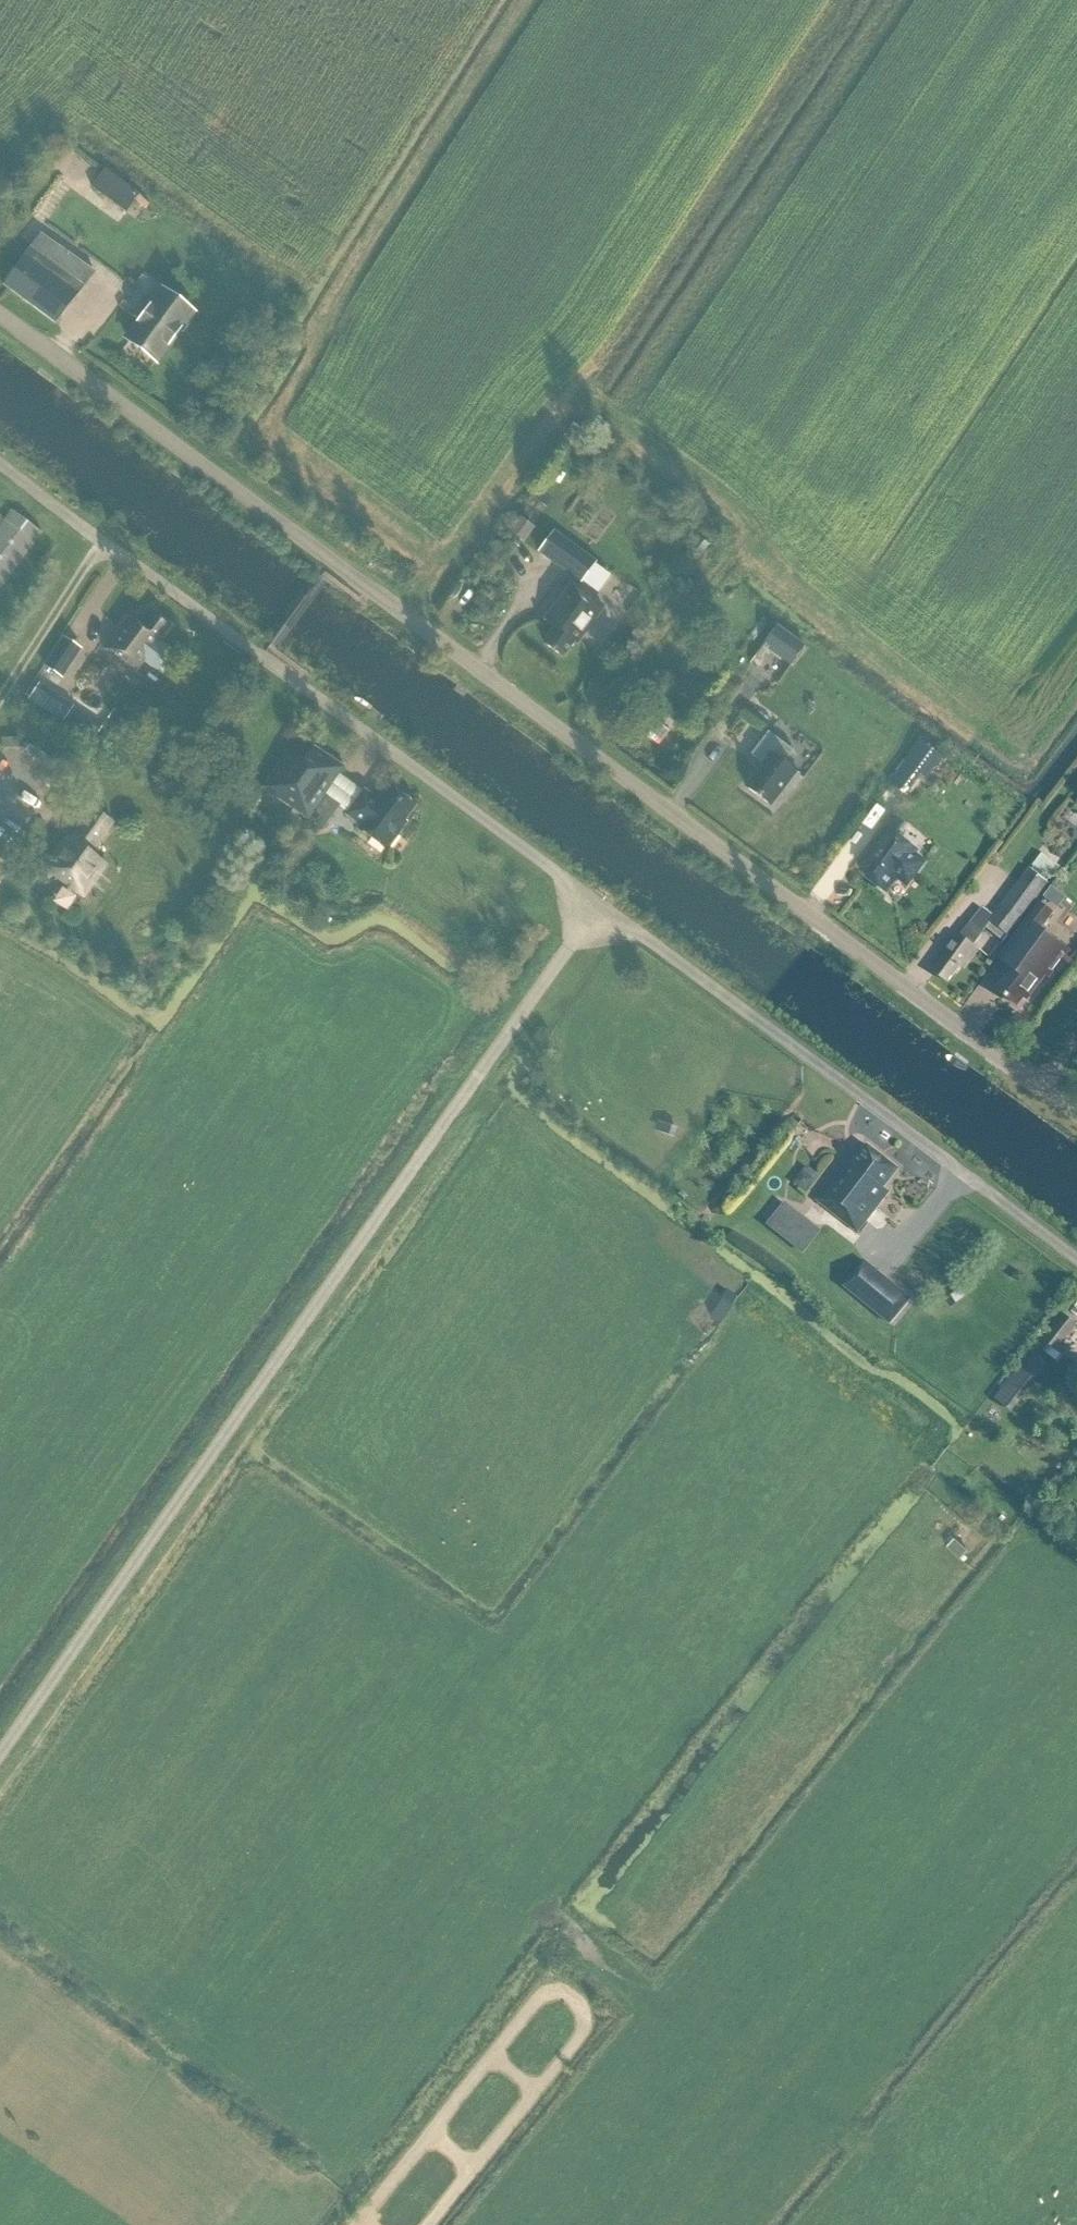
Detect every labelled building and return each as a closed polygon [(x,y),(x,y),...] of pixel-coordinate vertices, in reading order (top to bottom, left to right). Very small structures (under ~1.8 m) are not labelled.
[(126,213),(140,193),(105,168),(91,188),(126,213)] [(41,230),(2,283),(14,292),(15,292),(55,322),(94,270),(41,230)] [(156,359),(180,327),(183,327),(190,318),(189,315),(192,311),(163,290),(127,337),(156,359)] [(42,531),(12,509),(0,525),(0,588),(42,531)] [(535,526),(520,515),(509,531),(524,541),(535,526)] [(583,581),(598,560),(555,529),(539,550),(583,581)] [(577,642),(603,606),(572,583),(545,619),(556,627),(544,642),(562,656),(574,640),(577,642)] [(169,625),(153,614),(149,619),(145,616),(138,625),(129,617),(106,648),(135,670),(146,654),(165,668),(178,650),(161,637),(169,625)] [(791,666),(806,646),(778,625),(762,645),(791,666)] [(65,677),(84,647),(64,634),(45,664),(65,677)] [(666,747),(716,682),(699,669),(666,714),(674,720),(668,727),(658,720),(648,734),(666,747)] [(29,698),(64,721),(74,706),(38,683),(29,698)] [(127,733),(134,721),(116,708),(108,720),(127,733)] [(793,750),(781,741),(768,731),(751,753),(763,763),(745,786),(770,805),(785,786),(788,788),(799,773),(784,762),(793,750)] [(927,777),(943,756),(920,739),(889,781),(906,794),(921,773),(927,777)] [(29,743),(24,752),(47,762),(51,753),(29,743)] [(288,750),(276,771),(264,792),(312,820),(344,766),(313,745),(304,760),(288,750)] [(416,804),(389,786),(379,802),(363,792),(346,819),(363,829),(360,833),(388,851),(408,821),(405,820),(416,804)] [(91,852),(113,821),(93,807),(71,838),(68,836),(45,868),(84,896),(107,864),(91,852)] [(908,883),(924,862),(914,854),(917,850),(890,830),(860,870),(887,890),(898,875),(908,883)] [(9,856),(0,851),(0,870),(9,856)] [(1034,864),(1051,878),(1061,865),(1045,851),(1034,864)] [(1011,935),(1050,884),(1030,868),(995,915),(984,907),(962,935),(958,933),(943,952),(947,956),(935,972),(948,982),(960,966),(964,969),(980,949),(975,945),(993,921),(1011,935)] [(1050,978),(1073,949),(1045,927),(1056,912),(1041,901),(1001,957),(1012,965),(1004,975),(1007,978),(998,990),(1018,1004),(1023,997),(1028,1001),(1047,976),(1050,978)] [(899,1168),(869,1145),(854,1164),(849,1160),(818,1200),(847,1222),(849,1221),(861,1230),(890,1191),(884,1187),(899,1168)] [(798,1247),(816,1225),(795,1208),(777,1230),(798,1247)] [(844,1286),(892,1325),(913,1298),(866,1259),(844,1286)] [(724,1320),(736,1291),(725,1287),(713,1315),(724,1320)] [(1076,1327),(1076,1322),(1067,1314),(1045,1341),(1059,1351),(1076,1327)] [(1011,1410),(1046,1366),(1033,1357),(1000,1401),(1011,1410)] [(959,1558),(967,1550),(953,1538),(946,1546),(959,1558)]
